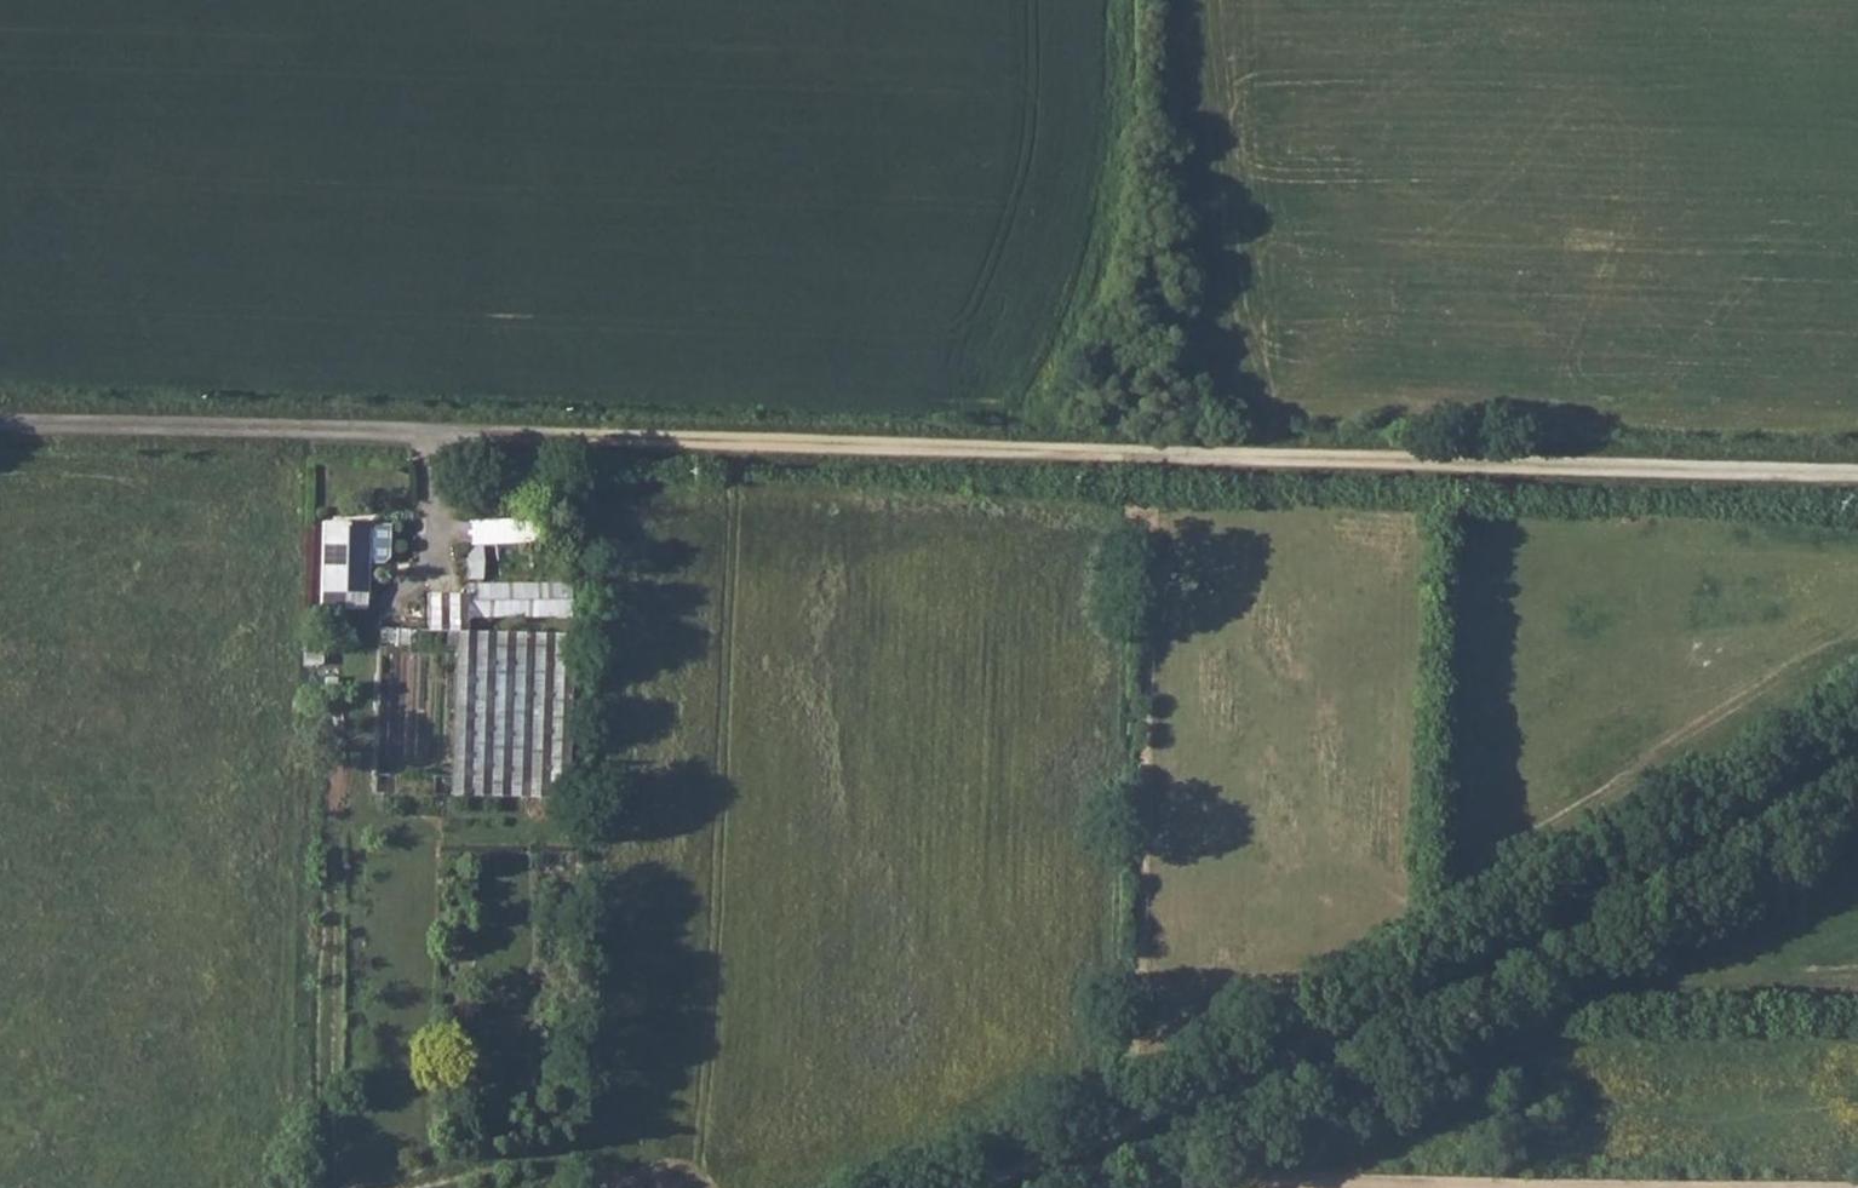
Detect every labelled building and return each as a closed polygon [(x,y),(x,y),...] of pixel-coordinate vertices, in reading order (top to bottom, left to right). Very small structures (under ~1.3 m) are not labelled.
[(527,516),(465,516),(464,579),(481,579),(482,542),(527,542),(527,516)] [(321,518),(320,588),(365,590),(365,555),(365,519),(365,518),(321,518)] [(385,519),(365,519),(365,555),(379,555),(385,550),(385,519)] [(365,590),(320,588),(320,605),(364,606),(365,590)] [(377,622),(371,789),(538,795),(539,766),(565,767),(571,629),(377,622)]
